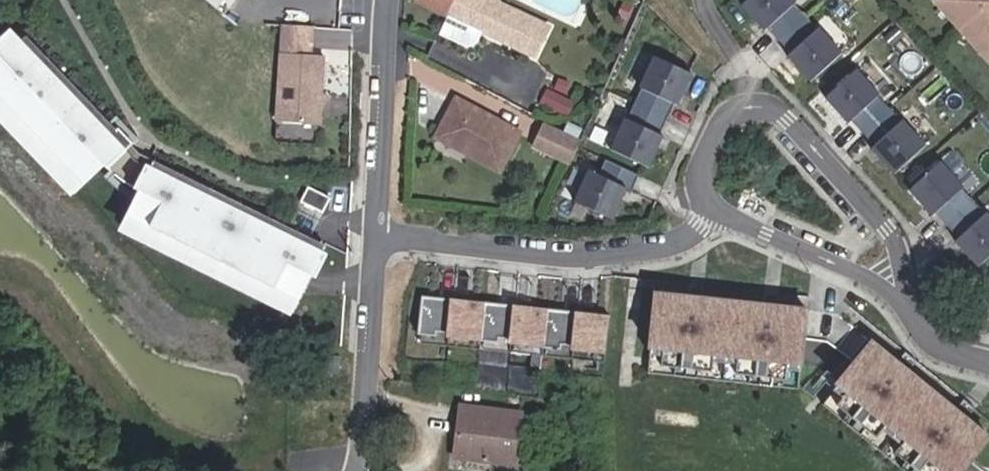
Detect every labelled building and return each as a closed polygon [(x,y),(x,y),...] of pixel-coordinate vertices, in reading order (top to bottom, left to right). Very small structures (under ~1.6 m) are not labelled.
[(416,3),(448,17),(449,16),(456,0),(418,0),(416,3)] [(448,17),(441,35),(469,47),(477,28),(485,32),(484,35),(536,58),(550,27),(499,2),(499,0),(456,0),(448,17)] [(795,4),(797,3),(794,0),(749,0),(742,6),(766,32),(769,29),(792,54),(789,57),(812,82),(843,53),(820,28),(818,29),(795,4)] [(987,62),(988,60),(988,0),(931,0),(987,62)] [(316,24),(314,46),(352,49),(354,27),(316,24)] [(21,28),(0,49),(0,107),(78,190),(104,165),(122,180),(139,189),(124,223),(294,308),(324,241),(154,157),(139,150),(131,143),(21,28)] [(320,120),(323,51),(281,50),(278,119),(320,120)] [(662,138),(676,107),(678,107),(693,76),(654,58),(640,90),(643,92),(629,123),(625,121),(611,152),(650,170),(664,138),(662,138)] [(903,121),(880,96),(881,95),(858,69),(826,98),(850,124),(853,121),(876,146),(873,149),(896,174),(927,145),(904,120),(903,121)] [(588,111),(561,96),(554,111),(570,119),(581,125),(588,111)] [(458,100),(438,137),(501,170),(520,134),(458,100)] [(564,132),(581,140),(587,128),(581,125),(570,119),(564,132)] [(536,147),(570,164),(581,140),(552,128),(546,124),(536,147)] [(964,188),(965,187),(942,161),(911,190),(934,215),(937,213),(960,238),(957,241),(980,266),(988,258),(988,212),(987,213),(964,188)] [(631,194),(638,178),(605,162),(598,177),(588,173),(573,204),(612,222),(626,191),(631,194)] [(803,391),(810,312),(780,309),(782,296),(768,294),(766,307),(705,302),(707,288),(693,286),(692,300),(660,297),(652,376),(803,391)] [(603,357),(607,318),(420,298),(416,337),(603,357)] [(968,422),(976,412),(966,403),(957,413),(910,373),(919,363),(909,354),(900,364),(876,344),(824,404),(903,470),(965,470),(988,443),(988,441),(968,422)] [(461,404),(458,430),(466,432),(470,406),(461,404)] [(466,432),(458,430),(454,457),(516,466),(523,413),(470,406),(466,432)]
